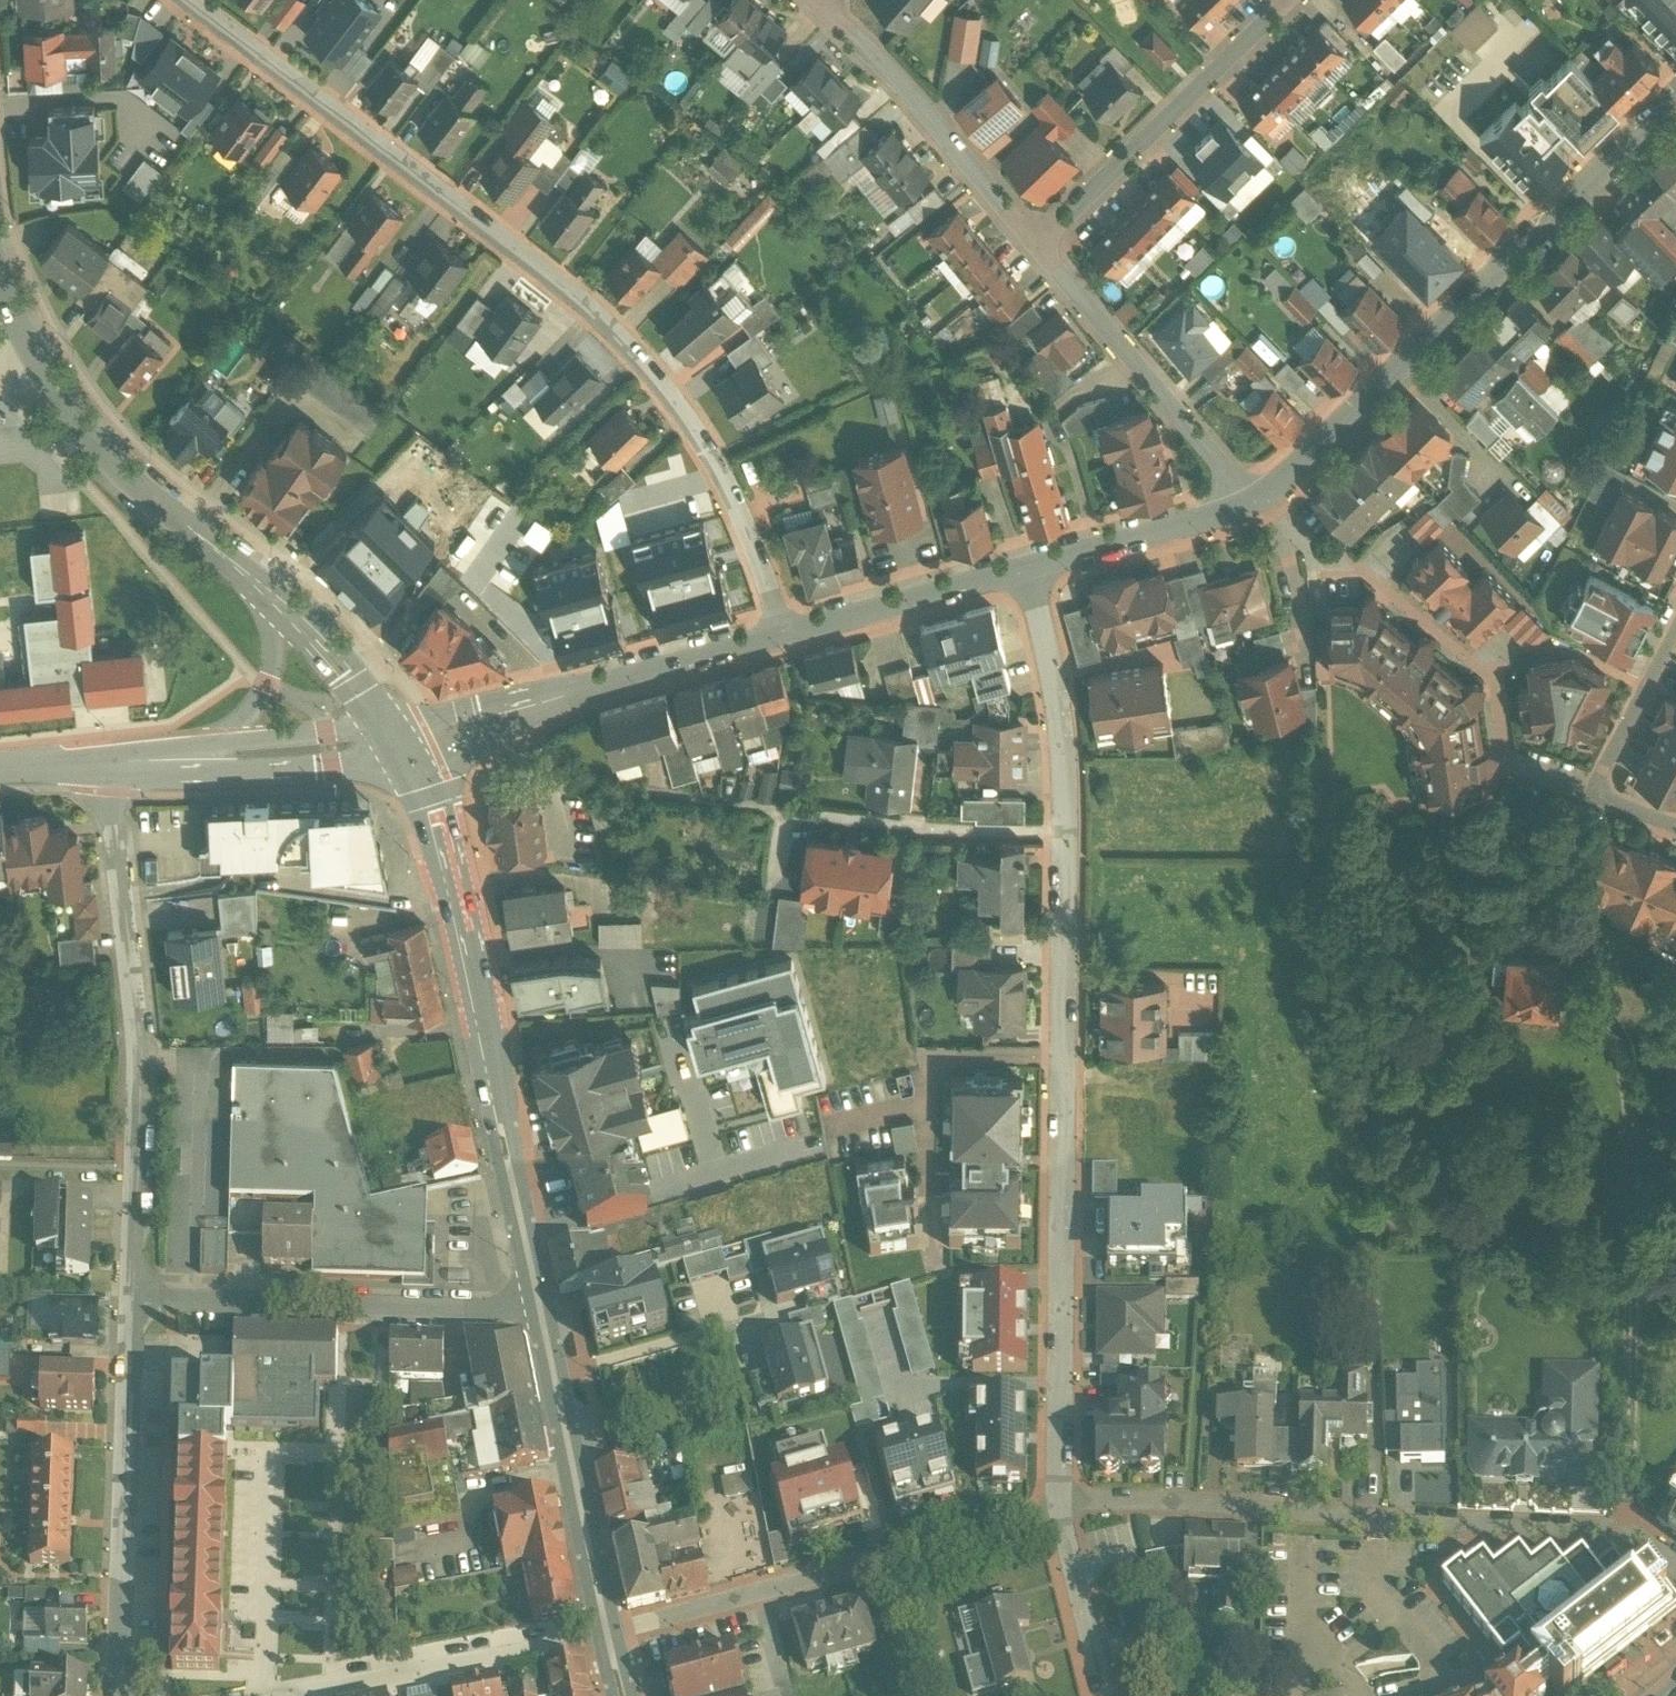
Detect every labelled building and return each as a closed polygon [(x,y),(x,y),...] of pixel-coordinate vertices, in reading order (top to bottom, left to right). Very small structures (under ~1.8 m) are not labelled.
[(262,10),(270,0),(249,0),(262,10)] [(304,0),(293,0),(280,24),(288,28),(304,0)] [(673,21),(684,30),(706,2),(704,0),(689,0),(673,21)] [(748,0),(735,0),(718,21),(741,40),(764,13),(748,0)] [(905,31),(920,13),(915,8),(922,0),(869,0),(905,31)] [(1213,0),(1182,0),(1178,4),(1203,29),(1223,10),(1213,0)] [(1223,10),(1233,0),(1213,0),(1223,10)] [(1381,0),(1347,0),(1345,2),(1369,28),(1389,8),(1381,0)] [(1389,8),(1398,0),(1381,0),(1389,8)] [(1649,21),(1675,48),(1675,0),(1670,0),(1649,21)] [(330,3),(301,40),(329,60),(349,33),(343,28),(351,19),(330,3)] [(1474,51),(1500,26),(1478,3),(1452,28),(1474,51)] [(984,17),(955,11),(943,92),(944,94),(969,74),(975,81),(984,17)] [(129,13),(122,37),(134,41),(142,17),(129,13)] [(787,32),(764,13),(741,40),(764,59),(787,32)] [(1214,48),(1230,31),(1216,19),(1200,36),(1214,48)] [(1351,44),(1328,20),(1320,28),(1343,52),(1351,44)] [(1319,27),(1299,46),(1324,72),(1344,52),(1343,52),(1320,28),(1319,27)] [(116,29),(87,30),(87,33),(88,33),(89,55),(88,55),(89,71),(89,72),(118,71),(116,29)] [(65,31),(27,33),(29,76),(31,93),(72,91),(90,90),(89,72),(89,71),(67,73),(66,56),(88,55),(89,55),(88,33),(87,33),(65,34),(65,31)] [(1177,55),(1154,32),(1141,44),(1164,67),(1177,55)] [(1408,59),(1386,37),(1374,48),(1396,71),(1408,59)] [(988,38),(986,61),(997,63),(999,39),(988,38)] [(194,57),(171,39),(141,79),(164,96),(194,57)] [(1616,40),(1601,54),(1611,65),(1626,50),(1616,40)] [(1611,65),(1595,81),(1621,109),(1660,69),(1634,43),(1626,50),(1611,65)] [(441,45),(428,63),(425,61),(420,68),(414,76),(420,81),(417,85),(429,94),(457,58),(441,45)] [(1115,45),(1100,60),(1110,70),(1115,65),(1123,74),(1133,64),(1115,45)] [(1299,46),(1280,65),(1305,90),(1324,72),(1299,46)] [(217,74),(194,57),(164,96),(187,113),(217,74)] [(772,58),(751,82),(761,91),(782,68),(772,58)] [(391,59),(367,90),(396,112),(417,85),(420,81),(414,76),(405,69),(391,59)] [(613,59),(600,78),(620,93),(634,74),(613,59)] [(818,59),(793,84),(814,105),(839,80),(818,59)] [(1595,81),(1573,59),(1535,96),(1578,141),(1592,128),(1597,132),(1621,109),(1595,81)] [(420,68),(411,61),(405,69),(414,76),(420,68)] [(1110,70),(1085,95),(1112,121),(1125,108),(1124,107),(1140,91),(1123,74),(1115,65),(1110,70)] [(1280,65),(1261,83),(1286,109),(1305,90),(1280,65)] [(478,67),(454,98),(470,111),(479,100),(494,80),(478,67)] [(975,81),(969,74),(944,94),(989,149),(991,148),(994,152),(1004,144),(1001,140),(1013,130),(975,81)] [(839,80),(814,105),(824,115),(836,126),(861,101),(839,80)] [(761,91),(751,82),(742,91),(753,101),(761,91)] [(1286,109),(1261,83),(1241,103),(1266,128),(1286,109)] [(752,103),(762,112),(772,100),(762,92),(752,103)] [(1077,121),(1050,92),(1034,108),(1061,136),(1077,121)] [(447,93),(419,129),(449,152),(477,116),(470,111),(454,98),(447,93)] [(240,98),(212,133),(242,156),(269,121),(268,120),(271,116),(258,106),(255,110),(240,98)] [(526,99),(502,130),(513,139),(483,178),(512,200),(515,197),(519,197),(527,187),(526,183),(539,165),(528,157),(555,122),(526,99)] [(479,100),(470,111),(477,116),(485,105),(479,100)] [(1502,122),(1483,103),(1466,120),(1484,139),(1502,122)] [(51,128),(44,136),(30,137),(30,139),(31,139),(31,147),(31,157),(33,181),(41,181),(42,194),(86,192),(85,178),(101,178),(98,133),(96,133),(94,104),(50,107),(51,128)] [(814,105),(799,122),(808,131),(824,115),(814,105)] [(853,116),(831,138),(839,146),(863,126),(853,116)] [(830,136),(836,129),(822,117),(806,135),(818,146),(823,141),(815,134),(821,128),(830,136)] [(1258,160),(1221,122),(1186,157),(1212,183),(1219,178),(1229,188),(1231,186),(1258,160)] [(1557,171),(1525,139),(1522,142),(1502,122),(1484,139),(1480,144),(1500,164),(1531,196),(1557,171)] [(839,146),(825,158),(844,180),(868,160),(863,154),(879,141),(865,124),(863,126),(839,146)] [(1041,128),(1032,136),(1034,138),(1019,152),(1021,154),(1009,166),(1024,181),(1026,180),(1043,197),(1076,165),(1041,128)] [(279,131),(257,158),(266,165),(287,137),(279,131)] [(879,141),(863,154),(868,160),(882,177),(910,154),(891,131),(879,141)] [(586,143),(574,160),(590,172),(602,155),(586,143)] [(1652,169),(1675,193),(1675,146),(1652,169)] [(343,170),(312,147),(283,185),(314,208),(323,197),(324,198),(332,187),(331,186),(343,170)] [(744,167),(725,149),(708,168),(727,186),(744,167)] [(1482,162),(1469,149),(1460,158),(1473,172),(1482,162)] [(1303,162),(1290,152),(1282,163),(1295,173),(1303,162)] [(910,154),(882,177),(902,201),(929,177),(910,154)] [(124,189),(143,201),(163,171),(143,158),(124,189)] [(579,172),(570,166),(555,184),(565,191),(566,191),(570,194),(584,176),(579,172)] [(1509,219),(1479,189),(1469,177),(1459,167),(1439,187),(1459,208),(1452,215),(1482,245),(1509,219)] [(1657,214),(1675,196),(1675,193),(1652,169),(1652,168),(1618,201),(1634,217),(1675,259),(1675,233),(1670,227),(1657,214)] [(267,171),(241,204),(254,214),(279,180),(267,171)] [(570,194),(566,191),(565,191),(541,222),(569,244),(571,242),(575,246),(587,231),(582,227),(594,212),(588,208),(605,186),(587,172),(584,176),(570,194)] [(1195,198),(1170,173),(1150,192),(1175,217),(1195,198)] [(1408,185),(1396,173),(1385,183),(1406,203),(1416,193),(1408,185)] [(1435,194),(1417,176),(1408,185),(1416,193),(1426,203),(1435,194)] [(1229,188),(1219,178),(1212,183),(1205,191),(1251,238),(1268,223),(1231,186),(1229,188)] [(935,188),(908,209),(918,222),(945,200),(935,188)] [(737,249),(784,204),(773,192),(725,237),(737,249)] [(1150,192),(1131,211),(1157,236),(1175,217),(1150,192)] [(405,217),(374,194),(349,227),(362,237),(378,249),(380,250),(405,217)] [(1675,196),(1657,214),(1670,227),(1675,222),(1675,197),(1675,196)] [(1445,242),(1409,204),(1389,223),(1425,261),(1445,242)] [(1131,211),(1113,230),(1138,255),(1157,236),(1131,211)] [(957,212),(930,234),(947,256),(975,233),(957,212)] [(1635,258),(1614,236),(1617,233),(1601,217),(1575,242),(1576,243),(1612,280),(1634,258),(1635,258)] [(1634,217),(1617,233),(1614,236),(1635,258),(1634,258),(1656,280),(1657,278),(1675,260),(1675,259),(1634,217)] [(111,256),(69,224),(41,260),(43,261),(45,258),(59,268),(56,271),(83,292),(109,258),(111,256)] [(1138,255),(1113,230),(1093,249),(1118,274),(1138,255)] [(975,233),(947,256),(964,276),(992,254),(975,233)] [(679,235),(663,251),(646,235),(637,245),(663,269),(667,273),(692,247),(679,235)] [(362,237),(341,265),(357,277),(378,249),(362,237)] [(468,265),(437,242),(411,275),(422,284),(442,298),(443,299),(468,265)] [(1612,280),(1576,243),(1535,282),(1566,313),(1591,288),(1617,315),(1618,314),(1632,301),(1612,280)] [(637,245),(607,278),(633,302),(663,269),(637,245)] [(1194,276),(1215,256),(1205,245),(1184,264),(1194,276)] [(692,247),(667,273),(681,286),(706,260),(692,247)] [(992,254),(964,276),(981,297),(1009,274),(992,254)] [(83,292),(77,301),(87,309),(81,317),(111,339),(117,331),(131,311),(149,288),(109,258),(83,292)] [(1657,278),(1675,291),(1675,260),(1657,278)] [(725,270),(691,299),(698,306),(695,308),(695,307),(685,316),(685,317),(667,333),(692,362),(740,320),(756,306),(754,304),(725,270)] [(1358,273),(1340,291),(1350,302),(1368,284),(1358,273)] [(1009,274),(981,297),(999,318),(1026,296),(1009,274)] [(396,276),(370,310),(382,319),(408,285),(396,276)] [(422,284),(401,312),(421,327),(442,298),(422,284)] [(1404,322),(1368,284),(1350,302),(1341,311),(1365,336),(1362,339),(1372,349),(1375,346),(1377,349),(1404,322)] [(1317,309),(1295,286),(1282,299),(1304,321),(1317,309)] [(1552,326),(1521,295),(1481,335),(1518,372),(1527,363),(1520,356),(1552,326)] [(766,296),(754,304),(756,306),(740,320),(752,336),(756,333),(781,316),(766,296)] [(508,297),(479,336),(511,360),(540,321),(508,297)] [(1632,301),(1618,314),(1632,327),(1644,314),(1632,301)] [(1193,304),(1157,334),(1190,373),(1199,366),(1218,350),(1200,330),(1209,323),(1193,304)] [(1033,305),(1008,325),(1020,346),(1034,334),(1033,332),(1046,321),(1033,305)] [(152,329),(131,311),(117,331),(128,340),(135,332),(144,339),(147,334),(152,329)] [(1046,321),(1033,332),(1034,334),(1020,346),(1051,401),(1071,385),(1057,369),(1076,354),(1075,353),(1085,345),(1074,332),(1058,312),(1046,321)] [(1610,345),(1581,316),(1579,317),(1578,317),(1567,328),(1597,358),(1610,345)] [(1357,368),(1316,326),(1298,343),(1308,354),(1300,361),(1332,394),(1357,368)] [(144,339),(135,332),(128,340),(107,366),(121,378),(118,382),(119,384),(128,392),(130,392),(131,392),(134,388),(136,390),(164,356),(144,339)] [(752,336),(728,353),(741,371),(755,361),(755,360),(756,359),(760,365),(773,357),(756,333),(752,336)] [(1518,372),(1481,335),(1441,375),(1471,405),(1488,388),(1496,396),(1493,398),(1516,422),(1524,414),(1539,430),(1558,412),(1539,393),(1518,372)] [(1218,350),(1199,366),(1211,378),(1233,357),(1245,346),(1238,337),(1219,352),(1218,350)] [(1269,367),(1246,344),(1245,346),(1233,357),(1241,366),(1254,380),(1255,380),(1263,373),(1269,367)] [(577,355),(550,382),(554,386),(538,401),(555,420),(571,404),(575,408),(603,381),(577,355)] [(1211,378),(1210,379),(1218,387),(1241,366),(1233,357),(1211,378)] [(741,371),(719,385),(717,386),(734,410),(733,411),(739,420),(760,405),(767,415),(785,402),(760,365),(756,359),(755,360),(755,361),(741,371)] [(1552,380),(1531,359),(1527,363),(1518,372),(1539,393),(1548,385),(1551,382),(1552,380)] [(1277,386),(1263,373),(1255,380),(1254,380),(1252,382),(1265,395),(1274,387),(1275,389),(1277,386)] [(999,377),(973,386),(982,413),(985,412),(1008,405),(999,377)] [(203,379),(187,399),(188,400),(171,420),(175,424),(165,437),(168,439),(168,444),(181,455),(186,455),(189,457),(200,445),(208,452),(227,429),(232,434),(246,417),(227,400),(215,415),(203,405),(216,390),(203,379)] [(1550,388),(1548,385),(1539,393),(1557,412),(1566,403),(1561,398),(1550,388)] [(1275,389),(1274,387),(1265,395),(1248,412),(1279,444),(1305,419),(1275,389)] [(1570,399),(1565,394),(1561,398),(1566,403),(1570,399)] [(1108,398),(1082,405),(1063,421),(1070,435),(1103,426),(1103,424),(1108,423),(1115,421),(1108,398)] [(1451,436),(1418,402),(1404,415),(1402,413),(1383,432),(1385,434),(1379,440),(1377,438),(1374,439),(1407,472),(1426,453),(1448,453),(1449,438),(1451,436)] [(1008,405),(985,412),(990,429),(988,430),(992,443),(1002,471),(1012,468),(1008,453),(1018,450),(1014,436),(1017,435),(1016,434),(1008,405)] [(623,409),(591,441),(616,467),(633,451),(634,452),(645,441),(644,440),(649,435),(623,409)] [(1115,421),(1108,423),(1112,437),(1107,438),(1111,453),(1116,452),(1123,477),(1118,478),(1122,493),(1127,492),(1131,506),(1172,495),(1168,482),(1174,480),(1170,466),(1164,467),(1162,459),(1164,459),(1161,446),(1159,447),(1156,439),(1162,437),(1158,423),(1152,424),(1149,411),(1115,421)] [(1502,435),(1479,412),(1467,424),(1490,447),(1502,435)] [(1675,412),(1671,419),(1665,415),(1643,457),(1650,460),(1646,467),(1672,480),(1675,482),(1675,412)] [(288,433),(273,454),(268,462),(264,459),(249,480),(251,481),(241,495),(255,506),(254,508),(266,516),(267,515),(284,527),(309,492),(317,498),(348,455),(336,446),(337,444),(315,429),(314,430),(300,420),(289,435),(288,433)] [(1038,427),(1016,434),(1017,435),(1014,436),(1018,450),(1045,444),(1039,426),(1038,426),(1038,427)] [(988,430),(973,435),(976,448),(992,443),(988,430)] [(1354,460),(1390,495),(1411,475),(1407,472),(1374,439),(1354,460)] [(976,448),(984,477),(1002,471),(992,443),(976,448)] [(1018,450),(1008,453),(1012,468),(1019,490),(1055,480),(1051,465),(1054,465),(1050,449),(1047,450),(1045,444),(1018,450)] [(637,469),(646,484),(686,463),(678,447),(637,469)] [(902,449),(859,461),(879,530),(921,518),(902,449)] [(1468,455),(1453,453),(1449,485),(1453,489),(1438,504),(1457,523),(1482,499),(1464,481),(1468,455)] [(1390,495),(1354,460),(1333,482),(1368,517),(1369,517),(1391,496),(1390,495)] [(1604,461),(1588,497),(1613,510),(1623,490),(1621,485),(1627,473),(1604,461)] [(954,464),(934,469),(945,511),(965,505),(954,464)] [(847,468),(804,480),(814,509),(838,502),(853,498),(855,497),(847,468)] [(626,470),(602,491),(612,504),(637,482),(626,470)] [(1055,480),(1019,490),(1032,533),(1068,523),(1067,519),(1070,519),(1067,508),(1064,509),(1055,480)] [(1665,493),(1675,498),(1675,482),(1672,480),(1665,493)] [(1368,517),(1333,482),(1314,501),(1349,536),(1368,517)] [(1623,490),(1613,510),(1611,514),(1610,514),(1610,515),(1606,523),(1605,523),(1604,525),(1605,525),(1598,539),(1605,543),(1608,552),(1617,549),(1625,553),(1625,552),(1633,556),(1633,557),(1640,561),(1643,570),(1652,567),(1660,571),(1667,557),(1668,557),(1668,556),(1672,547),(1673,547),(1673,546),(1675,542),(1675,541),(1675,540),(1675,518),(1658,509),(1657,511),(1649,506),(1650,504),(1623,490)] [(556,533),(496,491),(462,540),(522,582),(556,533)] [(1510,493),(1500,503),(1497,503),(1485,515),(1484,518),(1498,532),(1498,535),(1504,541),(1507,542),(1512,547),(1524,535),(1527,538),(1534,532),(1541,524),(1526,508),(1510,493)] [(1563,522),(1538,497),(1526,508),(1541,524),(1534,532),(1543,541),(1563,522)] [(945,511),(944,511),(956,554),(993,544),(981,501),(965,505),(945,511)] [(1426,511),(1410,527),(1427,544),(1443,529),(1426,511)] [(824,521),(788,530),(795,555),(801,554),(812,591),(841,583),(831,544),(824,521)] [(411,588),(349,526),(320,555),(324,559),(321,563),(329,571),(333,568),(369,605),(366,608),(375,616),(378,613),(382,617),(411,588)] [(35,679),(0,682),(0,712),(144,697),(139,650),(98,654),(85,528),(73,530),(20,535),(35,679)] [(637,562),(602,537),(589,556),(624,580),(637,562)] [(855,537),(831,544),(841,583),(866,576),(855,537)] [(1485,571),(1472,584),(1464,576),(1469,572),(1439,541),(1407,571),(1416,580),(1414,583),(1434,603),(1433,604),(1443,615),(1446,612),(1466,632),(1469,630),(1478,639),(1491,626),(1494,629),(1506,618),(1503,615),(1515,602),(1485,571)] [(1206,586),(1203,587),(1213,623),(1232,618),(1235,629),(1271,618),(1258,571),(1206,586)] [(1581,571),(1555,620),(1557,620),(1550,634),(1570,644),(1570,648),(1579,649),(1587,653),(1587,652),(1589,653),(1596,641),(1565,625),(1591,576),(1581,571)] [(1203,573),(1184,578),(1197,627),(1208,624),(1213,623),(1203,587),(1206,586),(1203,573)] [(1163,574),(1138,581),(1136,576),(1094,588),(1099,603),(1086,607),(1093,628),(1105,625),(1109,639),(1134,632),(1131,624),(1152,618),(1157,621),(1175,617),(1175,616),(1166,583),(1163,574)] [(724,576),(680,589),(690,625),(735,612),(724,576)] [(1654,609),(1591,576),(1565,625),(1596,641),(1629,658),(1654,609)] [(1184,578),(1166,583),(1175,616),(1175,617),(1180,638),(1199,632),(1197,627),(1184,578)] [(429,581),(407,611),(424,624),(439,604),(442,607),(450,596),(429,581)] [(1363,676),(1391,623),(1377,611),(1379,605),(1375,596),(1376,596),(1374,595),(1374,596),(1365,600),(1363,606),(1332,607),(1331,606),(1330,606),(1332,666),(1334,666),(1349,670),(1363,676)] [(442,607),(439,604),(424,624),(403,654),(442,683),(507,666),(472,629),(442,607)] [(577,604),(556,609),(559,622),(580,616),(577,604)] [(991,608),(968,614),(969,618),(923,631),(936,678),(961,671),(959,666),(975,662),(976,666),(973,667),(980,693),(1010,685),(1003,660),(1005,659),(991,608)] [(1547,634),(1522,608),(1506,624),(1531,650),(1547,634)] [(559,622),(558,622),(563,641),(558,643),(563,659),(568,657),(569,660),(614,648),(603,610),(580,616),(559,622)] [(1232,618),(1213,623),(1208,624),(1213,642),(1218,645),(1234,640),(1236,636),(1235,629),(1232,618)] [(1407,713),(1450,673),(1428,654),(1433,649),(1432,640),(1432,639),(1431,638),(1430,639),(1421,639),(1417,644),(1391,623),(1363,676),(1360,679),(1361,683),(1400,716),(1404,716),(1407,713)] [(1280,631),(1255,638),(1262,666),(1288,659),(1280,631)] [(1180,638),(1175,639),(1183,667),(1195,663),(1199,676),(1211,673),(1199,632),(1180,638)] [(1570,644),(1550,634),(1536,661),(1537,664),(1572,659),(1605,677),(1610,679),(1604,691),(1600,699),(1611,704),(1628,673),(1589,653),(1587,652),(1587,653),(1579,649),(1570,648),(1570,644)] [(852,646),(806,659),(815,689),(859,677),(860,680),(861,680),(852,646)] [(1262,666),(1240,672),(1246,694),(1247,694),(1251,696),(1259,723),(1302,711),(1306,710),(1300,689),(1295,669),(1293,670),(1290,659),(1288,659),(1262,666)] [(1537,664),(1535,665),(1537,678),(1531,679),(1533,687),(1520,688),(1526,730),(1592,742),(1611,704),(1600,699),(1604,691),(1599,689),(1605,677),(1572,659),(1537,664)] [(781,665),(754,673),(769,727),(763,728),(767,742),(778,739),(774,726),(782,723),(778,707),(791,704),(781,665)] [(1164,665),(1089,676),(1098,733),(1117,731),(1118,738),(1154,733),(1153,725),(1171,722),(1172,730),(1174,729),(1164,665)] [(911,668),(885,675),(892,699),(917,692),(914,679),(911,668)] [(754,673),(728,680),(739,718),(748,752),(768,746),(767,742),(763,728),(769,727),(754,673)] [(1422,739),(1480,732),(1475,701),(1481,698),(1484,688),(1483,687),(1473,684),(1468,687),(1450,673),(1407,713),(1415,726),(1422,739)] [(928,675),(914,679),(917,692),(921,704),(936,705),(928,675)] [(728,680),(703,688),(720,751),(724,750),(728,760),(740,757),(730,721),(739,718),(728,680)] [(1317,687),(1304,688),(1300,689),(1306,710),(1302,711),(1306,725),(1317,722),(1318,722),(1318,682),(1317,682),(1317,687)] [(703,688),(676,695),(688,740),(694,760),(720,752),(720,751),(703,688)] [(990,693),(991,711),(1004,710),(1003,692),(990,693)] [(666,697),(602,715),(614,761),(663,747),(679,743),(666,697)] [(1667,699),(1656,720),(1665,725),(1655,746),(1652,744),(1647,755),(1649,757),(1637,779),(1675,799),(1675,704),(1667,699)] [(942,706),(915,704),(910,744),(914,744),(914,746),(937,748),(942,706)] [(1174,729),(1172,730),(1177,757),(1186,758),(1231,745),(1225,722),(1174,729)] [(1020,724),(982,723),(979,727),(978,743),(957,743),(957,772),(980,773),(982,774),(1020,775),(1023,772),(1024,758),(1020,755),(1020,739),(1024,736),(1024,727),(1020,724)] [(1480,732),(1422,739),(1418,740),(1415,743),(1423,794),(1426,796),(1488,787),(1488,786),(1487,786),(1485,767),(1491,766),(1497,758),(1498,758),(1497,756),(1496,757),(1489,751),(1483,752),(1480,732)] [(910,744),(851,737),(847,765),(874,768),(870,801),(907,805),(914,746),(914,744),(910,744)] [(679,743),(663,747),(674,786),(699,779),(694,760),(688,740),(679,743)] [(537,791),(492,798),(493,802),(490,806),(491,815),(495,818),(496,823),(489,832),(498,840),(501,860),(545,854),(545,852),(548,848),(544,818),(540,815),(537,791)] [(1026,799),(962,798),(962,818),(976,818),(976,823),(1025,824),(1026,799)] [(319,848),(380,841),(371,802),(337,804),(332,804),(316,804),(319,848)] [(276,807),(281,858),(314,856),(315,877),(320,877),(316,804),(276,806),(276,807)] [(281,858),(276,807),(270,807),(270,806),(247,807),(247,809),(242,809),(241,860),(281,858)] [(241,860),(242,809),(242,808),(207,810),(209,861),(241,860)] [(0,813),(0,869),(10,868),(6,826),(4,813),(0,813)] [(47,815),(20,819),(21,824),(6,826),(10,868),(13,878),(23,877),(27,872),(37,871),(42,875),(51,874),(52,891),(55,890),(55,886),(72,884),(84,883),(84,881),(82,868),(88,861),(80,855),(78,837),(69,838),(68,827),(48,829),(47,815)] [(1632,843),(1630,847),(1609,838),(1588,887),(1609,896),(1606,903),(1642,919),(1654,924),(1657,917),(1675,925),(1675,862),(1632,843)] [(380,841),(319,848),(320,877),(390,887),(380,841)] [(891,852),(858,847),(858,845),(844,843),(843,846),(810,841),(809,855),(806,855),(804,877),(806,877),(804,891),(819,893),(819,897),(838,900),(838,895),(850,897),(849,901),(869,904),(869,900),(883,901),(884,901),(885,894),(886,888),(888,888),(891,866),(889,866),(891,852)] [(1022,844),(996,844),(996,857),(960,857),(960,863),(959,863),(958,880),(980,880),(980,902),(1001,902),(1001,924),(1025,924),(1025,855),(1022,855),(1022,844)] [(1551,850),(1537,848),(1535,861),(1550,862),(1551,850)] [(84,883),(72,884),(73,897),(94,894),(94,893),(92,880),(84,881),(84,883)] [(539,890),(522,892),(523,894),(506,897),(513,938),(555,932),(554,925),(571,922),(566,888),(539,892),(539,890)] [(256,892),(220,896),(223,928),(259,925),(256,892)] [(94,894),(73,897),(78,938),(94,936),(94,937),(102,936),(97,893),(94,893),(94,894)] [(903,896),(885,894),(884,901),(883,901),(879,933),(898,935),(903,896)] [(804,900),(780,897),(773,947),(805,947),(808,918),(802,917),(804,900)] [(1674,931),(1675,926),(1675,925),(1657,917),(1654,924),(1642,919),(1635,936),(1675,954),(1675,932),(1674,931)] [(642,927),(615,928),(615,922),(600,922),(600,945),(642,946),(642,927)] [(1001,924),(980,924),(980,942),(992,942),(1025,942),(1025,924),(1001,924)] [(425,926),(389,933),(391,939),(394,955),(399,977),(434,969),(425,926)] [(218,927),(169,933),(176,999),(226,994),(218,927)] [(1533,935),(1498,931),(1495,957),(1493,980),(1509,981),(1506,1005),(1516,1006),(1514,1021),(1544,1024),(1546,1009),(1556,1010),(1557,1002),(1565,1002),(1569,964),(1548,961),(1549,953),(1531,951),(1533,935)] [(78,938),(59,940),(62,967),(97,963),(94,937),(94,936),(78,938)] [(391,939),(380,942),(379,936),(364,939),(369,960),(394,955),(391,939)] [(980,942),(963,942),(963,970),(985,970),(985,969),(992,969),(992,942),(980,942)] [(274,953),(260,954),(261,967),(275,966),(274,953)] [(563,956),(511,964),(520,1006),(610,1000),(601,959),(563,956)] [(700,1011),(685,1015),(699,1063),(730,1053),(733,1063),(754,1057),(770,1112),(803,1103),(799,1087),(826,1079),(792,960),(693,988),(700,1011)] [(434,969),(399,977),(404,997),(409,1021),(445,1018),(434,969)] [(985,969),(985,970),(963,970),(962,970),(962,1002),(983,1002),(983,1026),(1024,1027),(1025,969),(992,969),(985,969)] [(246,1010),(264,1008),(262,982),(245,983),(246,1010)] [(680,984),(651,982),(658,1011),(681,1009),(680,984)] [(1165,985),(1104,984),(1104,1046),(1165,1046),(1165,1020),(1163,1020),(1163,1011),(1165,1011),(1165,985)] [(404,997),(380,996),(380,1003),(385,1004),(384,1021),(409,1021),(404,997)] [(268,1011),(269,1041),(295,1040),(293,1010),(268,1011)] [(1218,1034),(1180,1034),(1180,1060),(1218,1060),(1218,1034)] [(607,1043),(583,1049),(580,1038),(551,1046),(554,1058),(536,1063),(546,1097),(551,1095),(564,1138),(624,1122),(644,1117),(644,1115),(643,1115),(639,1100),(646,1098),(641,1080),(631,1083),(629,1077),(642,1074),(632,1039),(608,1046),(607,1043)] [(374,1044),(345,1051),(354,1082),(382,1075),(374,1044)] [(372,1203),(335,1063),(235,1060),(230,1197),(315,1199),(315,1217),(314,1266),(313,1277),(425,1280),(426,1261),(435,1262),(435,1244),(426,1244),(428,1190),(372,1203)] [(1169,1060),(1140,1060),(1140,1090),(1112,1090),(1110,1091),(1108,1091),(1106,1093),(1104,1095),(1103,1098),(1103,1100),(1103,1121),(1117,1121),(1116,1162),(1144,1162),(1144,1171),(1172,1171),(1171,1198),(1188,1198),(1192,1198),(1193,1143),(1169,1143),(1169,1086),(1169,1060)] [(1008,1081),(967,1080),(952,1080),(952,1094),(952,1128),(951,1136),(952,1136),(951,1151),(964,1151),(964,1175),(951,1175),(951,1190),(951,1231),(950,1232),(950,1246),(965,1246),(1006,1247),(1021,1247),(1021,1233),(1021,1232),(1021,1191),(1022,1191),(1022,1176),(1005,1176),(1005,1171),(1009,1171),(1010,1156),(1005,1156),(1005,1151),(1022,1152),(1023,1137),(1022,1137),(1023,1095),(1023,1081),(1009,1080),(1008,1081)] [(577,1186),(637,1169),(624,1122),(564,1138),(577,1186)] [(914,1124),(892,1127),(897,1152),(918,1149),(914,1124)] [(471,1135),(428,1145),(435,1179),(479,1170),(471,1135)] [(894,1162),(869,1166),(868,1165),(858,1167),(859,1177),(860,1177),(870,1243),(869,1243),(871,1253),(882,1252),(882,1251),(908,1247),(908,1248),(918,1246),(917,1235),(916,1235),(913,1216),(919,1215),(915,1189),(909,1190),(906,1170),(907,1170),(905,1160),(895,1161),(894,1162)] [(1118,1164),(1096,1164),(1095,1199),(1118,1199),(1118,1164)] [(637,1169),(577,1186),(586,1220),(589,1229),(649,1212),(646,1203),(637,1169)] [(396,1178),(383,1182),(387,1198),(400,1194),(396,1178)] [(70,1202),(61,1202),(62,1193),(39,1192),(39,1208),(37,1207),(32,1225),(38,1226),(37,1250),(58,1251),(57,1261),(68,1262),(67,1273),(90,1273),(92,1200),(70,1199),(70,1202)] [(1171,1198),(1138,1198),(1138,1211),(1109,1211),(1108,1264),(1178,1265),(1178,1249),(1187,1249),(1188,1198),(1171,1198)] [(315,1217),(265,1216),(264,1265),(314,1266),(315,1217)] [(229,1234),(203,1233),(201,1273),(228,1274),(229,1234)] [(604,1235),(550,1247),(560,1292),(613,1278),(610,1265),(604,1235)] [(697,1235),(663,1244),(664,1250),(610,1265),(613,1278),(668,1264),(702,1255),(697,1235)] [(763,1252),(777,1303),(837,1286),(822,1235),(763,1252)] [(651,1270),(583,1288),(586,1299),(584,1299),(596,1343),(668,1323),(656,1280),(654,1281),(651,1270)] [(1195,1281),(1166,1281),(1166,1299),(1195,1299),(1195,1281)] [(1161,1296),(1101,1296),(1101,1355),(1152,1355),(1152,1315),(1161,1315),(1161,1296)] [(995,1382),(996,1301),(945,1300),(944,1318),(936,1318),(935,1363),(946,1363),(946,1382),(995,1382)] [(98,1306),(54,1304),(53,1344),(97,1346),(98,1306)] [(338,1332),(236,1328),(235,1361),(234,1380),(234,1382),(315,1385),(336,1385),(338,1332)] [(830,1389),(813,1329),(762,1344),(779,1404),(830,1389)] [(445,1334),(392,1333),(390,1378),(443,1379),(445,1334)] [(516,1336),(465,1335),(477,1399),(481,1419),(538,1407),(525,1344),(516,1336)] [(0,1353),(0,1380),(11,1380),(12,1354),(0,1353)] [(235,1361),(222,1360),(221,1380),(234,1380),(235,1361)] [(96,1370),(42,1368),(41,1408),(94,1410),(96,1370)] [(1140,1369),(1101,1369),(1100,1370),(1105,1370),(1105,1389),(1119,1389),(1119,1388),(1138,1388),(1138,1383),(1140,1383),(1140,1369)] [(1336,1402),(1301,1401),(1300,1435),(1300,1469),(1300,1472),(1328,1473),(1328,1438),(1367,1439),(1368,1403),(1362,1403),(1362,1376),(1337,1375),(1336,1402)] [(221,1380),(175,1378),(173,1430),(182,1431),(181,1459),(227,1460),(228,1431),(233,1431),(234,1382),(234,1380),(221,1380)] [(1537,1431),(1476,1430),(1475,1457),(1472,1457),(1472,1465),(1473,1467),(1473,1469),(1474,1471),(1476,1473),(1478,1475),(1481,1477),(1484,1477),(1499,1478),(1499,1476),(1517,1477),(1517,1475),(1549,1476),(1549,1478),(1551,1479),(1553,1480),(1555,1479),(1557,1478),(1558,1476),(1570,1476),(1570,1489),(1603,1490),(1603,1487),(1606,1487),(1607,1450),(1594,1450),(1595,1379),(1555,1378),(1554,1418),(1548,1420),(1544,1422),(1541,1424),(1539,1427),(1537,1431)] [(1448,1380),(1387,1381),(1389,1471),(1450,1470),(1448,1380)] [(1277,1382),(1254,1381),(1254,1402),(1234,1395),(1231,1403),(1220,1403),(1219,1426),(1223,1426),(1240,1431),(1239,1442),(1230,1441),(1231,1443),(1245,1443),(1244,1467),(1300,1469),(1300,1436),(1272,1435),(1273,1409),(1277,1409),(1277,1382)] [(315,1385),(234,1382),(233,1431),(319,1434),(321,1392),(315,1392),(315,1385)] [(1138,1388),(1119,1388),(1119,1389),(1119,1414),(1115,1414),(1111,1418),(1111,1422),(1095,1422),(1095,1453),(1097,1453),(1097,1470),(1164,1470),(1164,1454),(1166,1454),(1167,1423),(1164,1422),(1165,1388),(1159,1388),(1159,1384),(1140,1383),(1138,1383),(1138,1388)] [(443,1385),(417,1384),(417,1387),(412,1387),(413,1410),(426,1408),(426,1407),(446,1404),(443,1385)] [(446,1404),(426,1407),(426,1408),(430,1428),(481,1419),(477,1399),(446,1404)] [(1032,1469),(1031,1402),(965,1403),(966,1469),(1032,1469)] [(538,1407),(492,1416),(503,1472),(503,1473),(549,1464),(538,1407)] [(404,1409),(390,1411),(390,1436),(408,1433),(404,1409)] [(408,1433),(390,1436),(392,1475),(428,1468),(452,1463),(460,1461),(464,1480),(503,1472),(492,1416),(481,1419),(430,1428),(408,1433)] [(47,1422),(19,1421),(19,1434),(46,1435),(47,1422)] [(965,1510),(944,1439),(878,1459),(899,1530),(965,1510)] [(862,1521),(844,1456),(829,1460),(823,1440),(776,1454),(782,1474),(771,1477),(790,1541),(862,1521)] [(34,1452),(33,1487),(73,1488),(74,1453),(34,1452)] [(227,1460),(181,1459),(180,1502),(178,1502),(177,1521),(178,1521),(175,1604),(174,1604),(173,1628),(174,1628),(173,1670),(219,1672),(221,1630),(223,1630),(224,1606),(222,1606),(225,1522),(227,1522),(227,1503),(226,1503),(227,1460)] [(635,1460),(597,1468),(610,1527),(646,1520),(657,1517),(657,1516),(646,1464),(636,1466),(635,1460)] [(452,1463),(428,1468),(435,1505),(393,1513),(394,1534),(463,1521),(452,1463)] [(723,1469),(727,1496),(752,1493),(749,1466),(723,1469)] [(428,1468),(392,1475),(393,1513),(435,1505),(428,1468)] [(1441,1499),(1441,1472),(1415,1472),(1415,1499),(1441,1499)] [(688,1481),(679,1483),(684,1509),(677,1510),(678,1514),(673,1515),(674,1523),(694,1519),(696,1519),(688,1481)] [(32,1521),(72,1522),(73,1488),(33,1487),(32,1521)] [(1674,1492),(1657,1523),(1675,1536),(1675,1491),(1674,1492)] [(555,1495),(494,1507),(495,1510),(501,1508),(504,1525),(496,1527),(501,1552),(509,1550),(513,1567),(506,1568),(507,1571),(523,1568),(568,1559),(555,1495)] [(672,1512),(657,1516),(657,1517),(646,1520),(648,1529),(649,1529),(674,1523),(673,1515),(672,1512)] [(674,1523),(649,1529),(651,1537),(614,1546),(629,1611),(710,1591),(702,1555),(677,1561),(676,1552),(701,1546),(694,1519),(674,1523)] [(72,1522),(32,1521),(31,1564),(70,1565),(72,1522)] [(1243,1533),(1188,1531),(1187,1575),(1223,1577),(1221,1619),(1241,1620),(1243,1533)] [(777,1566),(789,1562),(781,1532),(768,1535),(777,1566)] [(1175,1550),(1146,1555),(1150,1568),(1156,1593),(1172,1588),(1170,1579),(1179,1577),(1175,1550)] [(1551,1551),(1532,1566),(1519,1550),(1494,1570),(1483,1556),(1466,1569),(1462,1565),(1442,1580),(1491,1644),(1475,1656),(1496,1683),(1504,1677),(1505,1679),(1518,1669),(1529,1683),(1541,1674),(1559,1695),(1571,1695),(1572,1695),(1574,1695),(1575,1695),(1579,1693),(1579,1690),(1583,1687),(1580,1684),(1589,1677),(1590,1677),(1590,1676),(1601,1668),(1602,1668),(1612,1681),(1625,1671),(1615,1658),(1615,1657),(1626,1648),(1627,1648),(1628,1647),(1639,1638),(1640,1638),(1640,1637),(1651,1629),(1652,1629),(1653,1627),(1664,1619),(1665,1619),(1675,1610),(1675,1605),(1666,1592),(1667,1592),(1648,1568),(1634,1579),(1614,1553),(1594,1569),(1582,1553),(1563,1568),(1551,1551)] [(568,1559),(523,1568),(533,1621),(534,1621),(534,1624),(579,1615),(568,1559)] [(1150,1568),(1137,1571),(1143,1596),(1156,1593),(1150,1568)] [(72,1602),(69,1601),(66,1602),(65,1602),(64,1604),(63,1606),(62,1609),(48,1608),(47,1642),(87,1643),(89,1609),(75,1609),(75,1607),(75,1606),(74,1604),(73,1603),(72,1602)] [(1024,1602),(979,1614),(999,1689),(1031,1680),(1017,1629),(1030,1626),(1024,1602)] [(863,1604),(829,1613),(842,1660),(876,1651),(872,1636),(876,1635),(871,1617),(867,1619),(863,1604)] [(829,1613),(795,1623),(799,1637),(795,1639),(799,1656),(804,1654),(808,1669),(842,1660),(829,1613)] [(705,1653),(704,1656),(694,1658),(691,1657),(674,1662),(672,1664),(667,1666),(672,1684),(670,1685),(673,1695),(744,1695),(740,1682),(744,1681),(735,1647),(718,1652),(715,1650),(705,1653)] [(544,1662),(551,1695),(577,1695),(593,1693),(585,1654),(544,1662)] [(33,1669),(33,1676),(32,1695),(52,1695),(53,1670),(33,1669)] [(1505,1679),(1504,1677),(1496,1683),(1497,1685),(1485,1695),(1486,1695),(1539,1695),(1529,1683),(1518,1669),(1505,1679)] [(53,1670),(52,1695),(85,1695),(86,1672),(53,1670)] [(451,1684),(453,1695),(503,1695),(499,1675),(451,1684)] [(15,1676),(15,1695),(32,1695),(33,1676),(15,1676)] [(511,1684),(513,1695),(537,1695),(535,1680),(511,1684)] [(407,1693),(408,1695),(438,1695),(437,1687),(407,1693)]
